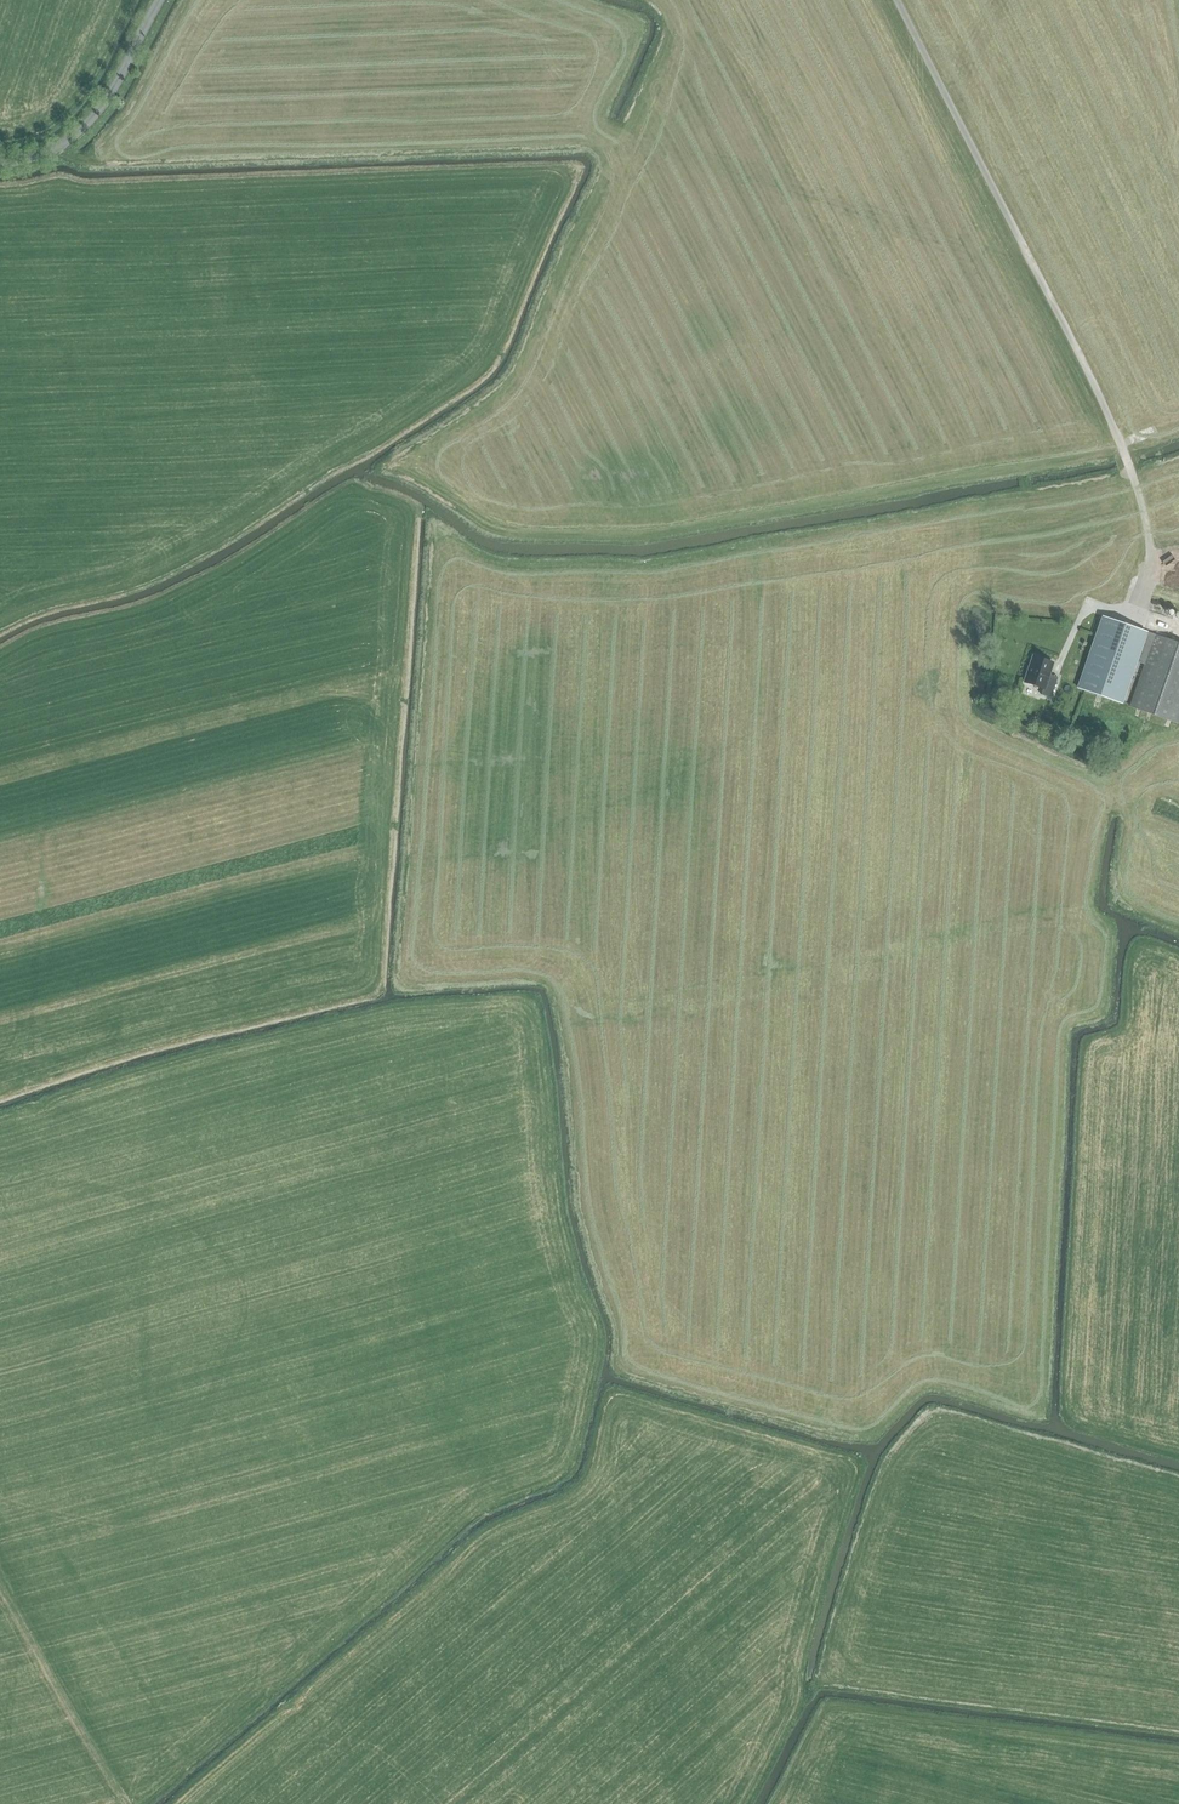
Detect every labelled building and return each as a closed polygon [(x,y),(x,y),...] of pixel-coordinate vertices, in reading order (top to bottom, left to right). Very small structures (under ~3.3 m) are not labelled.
[(1178,717),(1178,643),(1100,616),(1075,687),(1121,704),(1136,661),(1143,664),(1128,706),(1177,723),(1178,717)] [(1048,698),(1054,683),(1047,681),(1054,662),(1033,655),(1023,683),(1042,689),(1040,695),(1048,698)]
